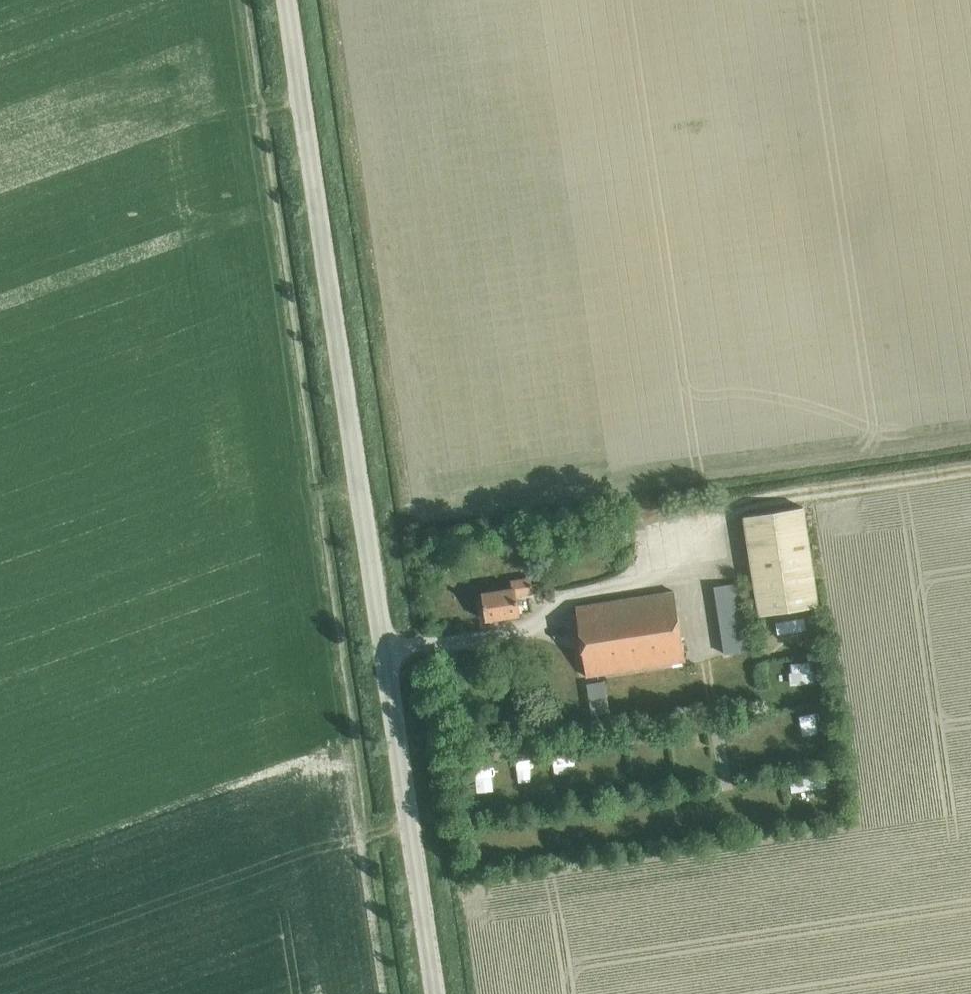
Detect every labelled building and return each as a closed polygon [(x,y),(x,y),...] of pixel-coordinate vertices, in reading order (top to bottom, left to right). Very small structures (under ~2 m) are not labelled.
[(741,516),(756,615),(816,606),(801,507),(741,516)] [(478,595),(483,621),(517,615),(514,597),(531,594),(528,579),(507,583),(509,589),(478,595)] [(713,589),(723,654),(746,651),(736,586),(713,589)] [(577,608),(587,676),(683,662),(672,594),(577,608)] [(816,642),(791,647),(794,659),(819,654),(816,642)] [(587,685),(592,715),(606,713),(601,683),(587,685)]
